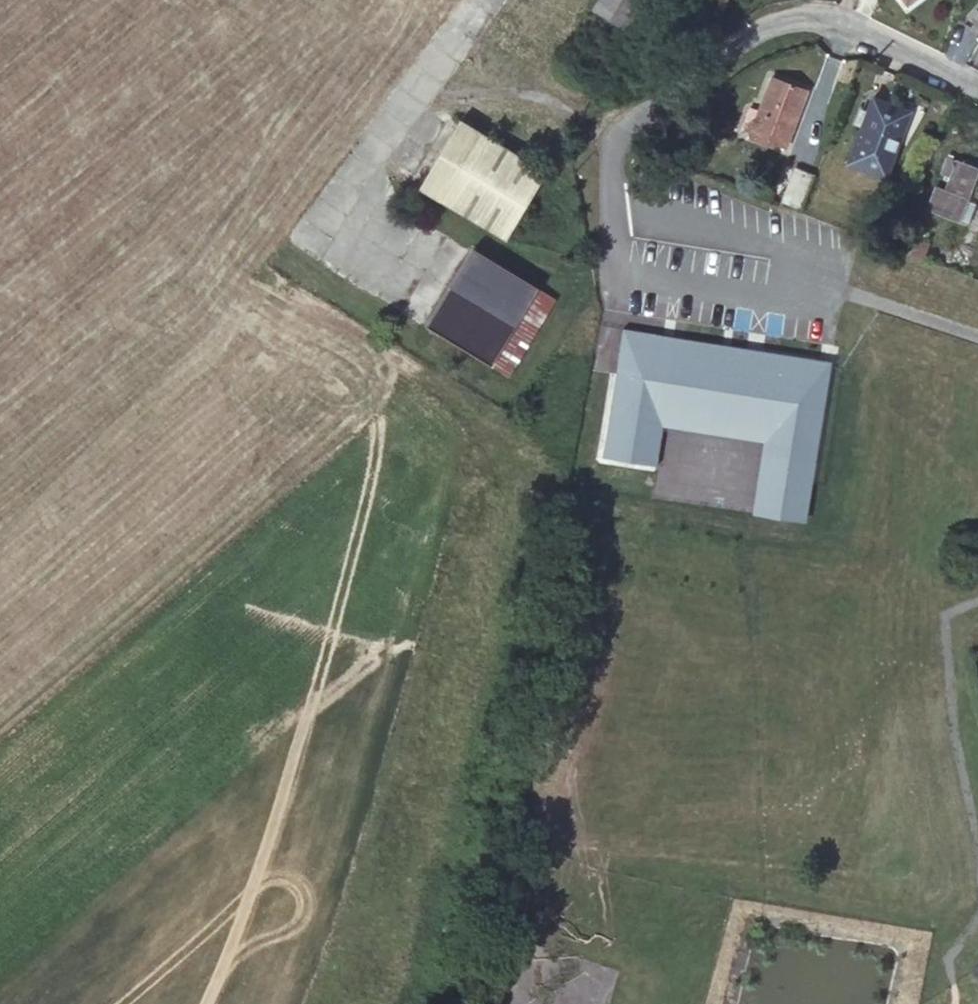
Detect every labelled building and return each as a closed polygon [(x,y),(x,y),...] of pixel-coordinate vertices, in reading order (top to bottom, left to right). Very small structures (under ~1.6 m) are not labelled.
[(593,11),(625,30),(643,0),(600,0),(593,11)] [(806,91),(770,78),(758,112),(750,109),(741,132),(785,148),(806,91)] [(873,99),(868,111),(862,126),(848,163),(885,177),(909,113),(873,99)] [(862,126),(868,111),(859,108),(854,123),(862,126)] [(546,173),(459,121),(418,189),(505,241),(546,173)] [(977,171),(947,159),(942,173),(950,175),(944,191),(936,188),(929,208),(959,219),(977,171)] [(786,164),(773,200),(800,211),(813,175),(786,164)] [(896,248),(923,258),(929,243),(902,232),(896,248)] [(538,288),(472,249),(425,327),(491,366),(538,288)] [(555,299),(538,288),(491,366),(508,377),(555,299)] [(804,519),(831,361),(617,328),(597,453),(659,463),(664,428),(764,442),(753,511),(804,519)]
